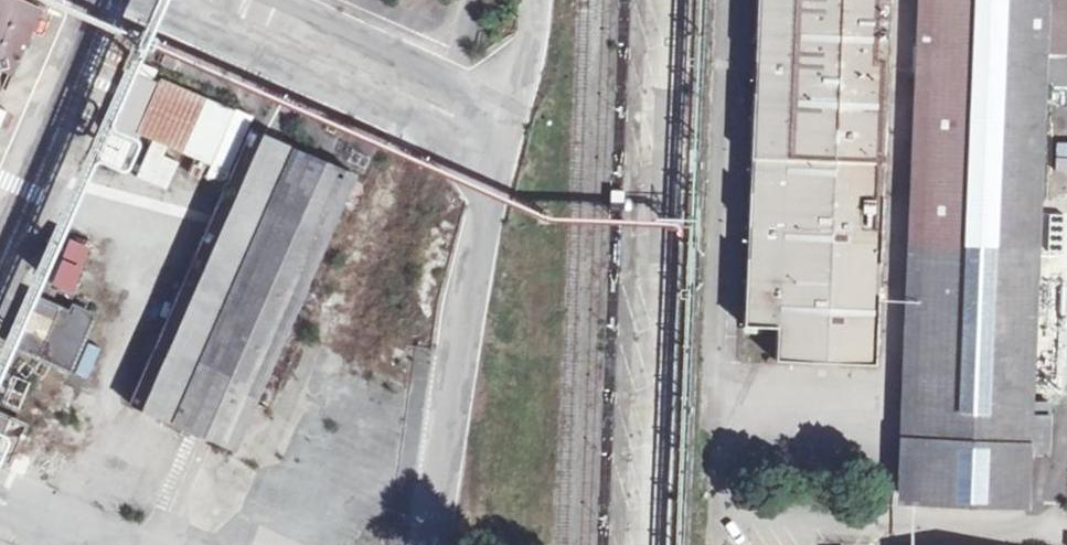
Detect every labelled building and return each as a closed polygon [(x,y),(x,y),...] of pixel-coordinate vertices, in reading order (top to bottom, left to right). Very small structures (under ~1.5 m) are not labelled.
[(0,0),(0,80),(17,87),(47,20),(0,0)] [(737,334),(770,335),(768,371),(870,374),(886,0),(752,0),(737,334)] [(1018,510),(1020,447),(1040,448),(1041,413),(1021,412),(1029,234),(1038,37),(1066,39),(1066,0),(923,0),(904,505),(1018,510)] [(230,124),(157,93),(132,147),(206,180),(230,124)] [(354,189),(252,143),(128,415),(230,460),(257,401),(354,189)] [(54,281),(79,290),(95,244),(70,235),(54,281)] [(67,320),(30,303),(8,354),(68,381),(92,325),(69,316),(67,320)] [(0,428),(0,474),(4,476),(21,438),(0,428)]
